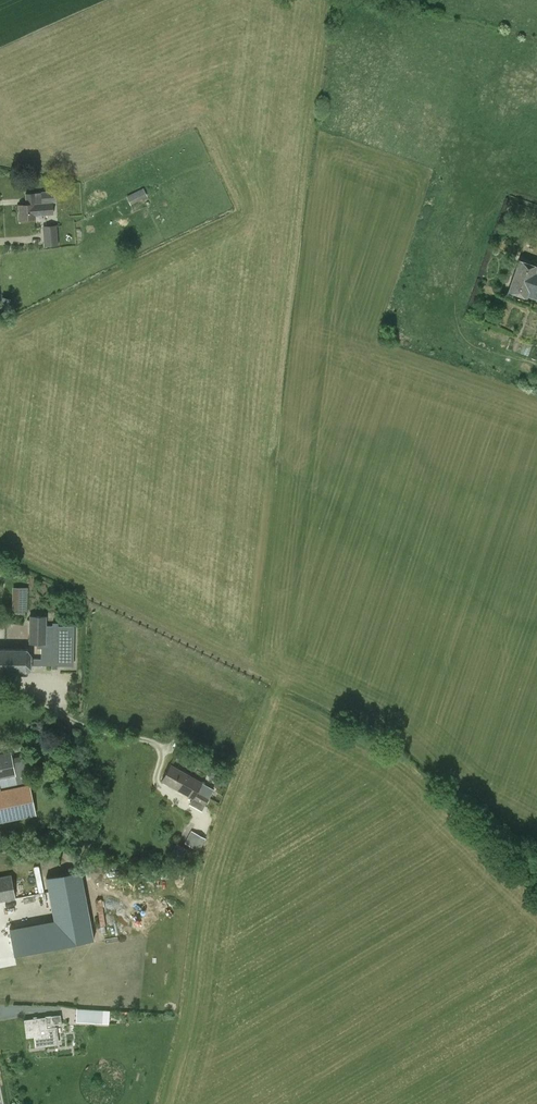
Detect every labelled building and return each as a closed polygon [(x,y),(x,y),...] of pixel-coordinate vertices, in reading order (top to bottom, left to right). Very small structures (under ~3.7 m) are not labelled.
[(130,205),(147,196),(143,188),(126,196),(130,205)] [(18,213),(19,220),(35,219),(35,215),(53,214),(52,201),(56,201),(56,192),(25,194),(26,204),(19,205),(20,213),(18,213)] [(58,245),(57,225),(43,226),(44,246),(58,245)] [(536,266),(519,260),(508,291),(526,297),(536,300),(536,263),(536,266)] [(2,297),(0,306),(0,308),(8,310),(11,299),(2,297)] [(20,613),(27,614),(28,603),(20,602),(20,613)] [(31,659),(31,655),(27,649),(0,649),(0,674),(26,674),(31,669),(31,665),(51,665),(51,668),(57,669),(57,666),(63,666),(74,665),(74,626),(58,626),(58,623),(52,623),(52,626),(46,626),(46,616),(29,616),(29,644),(37,644),(36,648),(41,648),(41,659),(31,659)] [(16,776),(11,752),(0,754),(0,779),(16,776)] [(177,790),(186,773),(171,765),(160,781),(177,790)] [(202,782),(186,773),(177,790),(192,798),(205,805),(214,789),(202,782)] [(30,784),(0,790),(0,787),(0,822),(36,815),(30,784)] [(199,851),(206,838),(191,830),(185,843),(199,851)] [(182,862),(189,849),(176,843),(169,856),(182,862)] [(91,925),(81,871),(46,878),(56,931),(91,925)] [(15,899),(10,875),(0,877),(0,901),(15,899)] [(55,935),(49,936),(46,921),(11,928),(16,955),(51,948),(51,946),(57,945),(55,935)] [(76,1021),(102,1023),(103,1009),(77,1008),(76,1021)] [(45,1015),(45,1017),(25,1019),(27,1038),(34,1037),(35,1046),(59,1044),(57,1026),(55,1026),(54,1024),(61,1023),(60,1014),(51,1015),(45,1015)]
